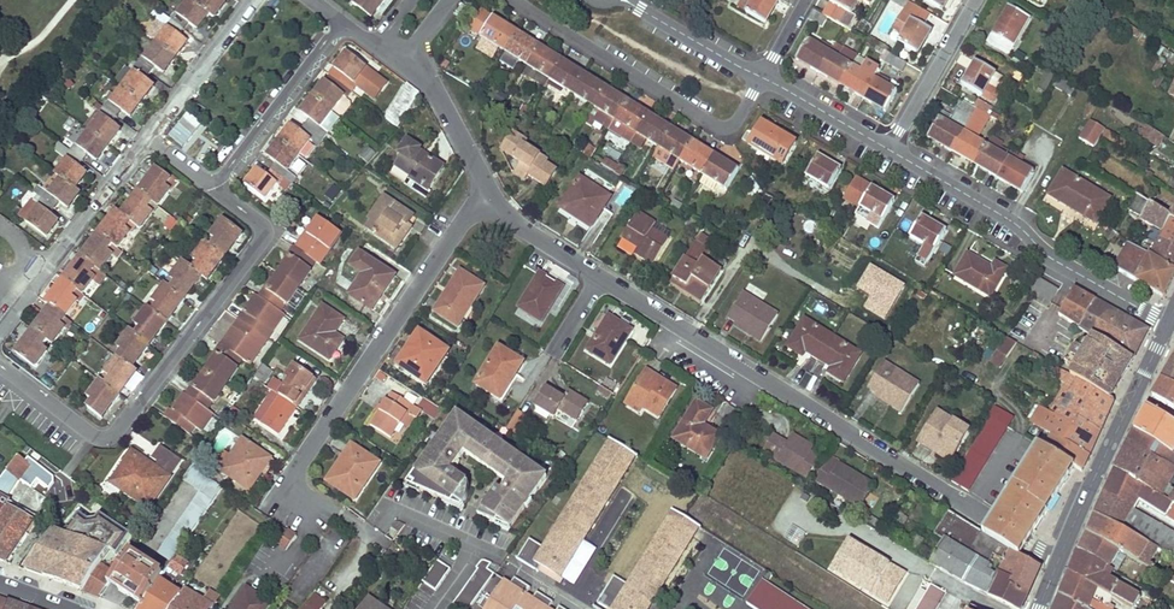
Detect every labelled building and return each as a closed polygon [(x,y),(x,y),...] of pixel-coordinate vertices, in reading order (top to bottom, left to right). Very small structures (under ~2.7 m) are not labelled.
[(109,8),(116,13),(127,0),(114,0),(109,8)] [(170,20),(182,30),(188,23),(194,27),(200,21),(202,22),(208,15),(193,3),(189,0),(178,15),(175,13),(170,20)] [(193,3),(208,15),(213,18),(219,10),(217,8),(223,2),(222,0),(196,0),(193,3)] [(352,3),(370,18),(377,11),(381,15),(393,0),(355,0),(352,3)] [(780,0),(741,0),(738,6),(746,11),(745,12),(762,21),(773,4),(776,6),(780,0)] [(822,15),(827,17),(844,28),(848,30),(856,17),(851,14),(859,0),(831,0),(822,15)] [(922,0),(940,11),(946,0),(922,0)] [(924,26),(932,15),(909,2),(893,29),(903,34),(898,42),(915,53),(924,38),(926,40),(932,32),(924,26)] [(460,3),(452,14),(460,19),(467,8),(460,3)] [(773,4),(762,21),(766,24),(776,6),(773,4)] [(988,43),(1008,54),(1029,18),(1010,6),(999,25),(997,24),(991,34),(993,35),(988,43)] [(1112,13),(1105,8),(1101,15),(1108,19),(1112,13)] [(506,25),(482,10),(469,30),(504,53),(515,36),(504,29),(506,25)] [(809,18),(822,25),(827,17),(822,15),(814,10),(809,18)] [(161,36),(155,44),(175,58),(181,50),(179,47),(184,41),(177,35),(182,30),(170,20),(165,26),(163,24),(157,32),(161,36)] [(157,32),(150,40),(155,44),(161,36),(157,32)] [(515,36),(504,53),(526,66),(537,48),(527,43),(530,40),(517,32),(515,36)] [(819,46),(808,40),(798,56),(812,65),(810,68),(818,73),(832,48),(821,41),(819,46)] [(142,57),(136,63),(148,73),(154,66),(160,71),(166,64),(168,66),(175,58),(155,44),(144,59),(142,57)] [(835,44),(832,48),(818,73),(827,78),(829,75),(842,82),(855,61),(857,57),(860,53),(845,45),(843,48),(835,44)] [(537,48),(526,66),(549,80),(559,63),(550,58),(552,54),(539,45),(537,48)] [(884,51),(880,59),(884,61),(888,53),(884,51)] [(343,75),(338,82),(351,92),(356,85),(352,82),(364,68),(346,53),(340,60),(342,63),(336,70),(343,75)] [(884,61),(902,72),(906,64),(888,53),(884,61)] [(879,70),(857,57),(855,61),(842,82),(857,91),(855,94),(862,99),(877,74),(879,70)] [(1161,57),(1154,69),(1159,72),(1166,60),(1161,57)] [(559,63),(549,80),(570,94),(581,77),(572,71),(574,68),(561,59),(559,63)] [(975,62),(969,72),(972,74),(979,64),(975,62)] [(134,72),(122,87),(142,102),(148,94),(145,91),(150,85),(143,78),(148,73),(136,63),(131,70),(134,72)] [(987,87),(995,73),(979,64),(972,74),(969,72),(961,85),(986,99),(990,101),(992,100),(994,98),(995,97),(996,94),(995,91),(987,87)] [(549,80),(526,66),(523,72),(545,86),(549,80)] [(581,77),(570,94),(592,107),(602,90),(593,85),(596,81),(583,73),(581,77)] [(889,80),(877,74),(862,99),(872,105),(874,101),(887,109),(897,92),(886,85),(889,80)] [(1053,87),(1070,96),(1075,88),(1058,78),(1053,87)] [(317,88),(311,97),(330,111),(342,96),(346,98),(351,92),(338,82),(333,88),(326,84),(320,91),(317,88)] [(396,126),(418,93),(407,84),(384,117),(396,126)] [(602,90),(592,107),(601,112),(595,122),(608,130),(611,125),(624,105),(614,98),(617,94),(604,86),(602,90)] [(108,101),(103,107),(115,117),(120,110),(126,115),(133,107),(136,109),(142,102),(122,87),(110,102),(108,101)] [(309,120),(304,126),(321,139),(327,132),(328,133),(339,118),(330,111),(311,97),(306,104),(309,106),(303,114),(309,120)] [(953,116),(943,111),(929,135),(944,143),(941,147),(953,154),(978,109),(975,108),(958,99),(954,107),(957,109),(953,116)] [(343,117),(352,104),(346,100),(337,113),(343,117)] [(621,137),(631,143),(636,135),(646,117),(637,111),(639,109),(627,100),(624,105),(611,125),(624,133),(621,137)] [(989,110),(992,106),(981,100),(975,108),(978,109),(986,114),(989,110)] [(519,113),(526,117),(531,109),(525,105),(519,113)] [(95,112),(84,126),(90,130),(108,145),(113,138),(110,136),(116,128),(110,123),(115,117),(103,107),(98,114),(95,112)] [(978,109),(953,154),(962,159),(964,156),(977,163),(987,146),(977,140),(991,117),(986,114),(978,109)] [(991,117),(1000,122),(1003,117),(989,110),(986,114),(991,117)] [(646,117),(636,135),(657,148),(668,131),(658,125),(660,121),(648,114),(646,117)] [(68,117),(61,127),(80,141),(87,131),(68,117)] [(1089,121),(1079,140),(1095,149),(1105,129),(1089,121)] [(795,142),(761,123),(748,145),(781,165),(795,142)] [(1160,141),(1163,136),(1153,130),(1146,125),(1142,130),(1140,128),(1137,134),(1153,144),(1156,139),(1160,141)] [(284,134),(278,141),(296,155),(309,140),(316,146),(321,139),(304,126),(299,133),(293,127),(286,135),(284,134)] [(668,131),(657,148),(679,161),(690,144),(679,138),(682,135),(670,127),(668,131)] [(74,144),(69,150),(82,161),(88,154),(94,159),(100,151),(102,153),(108,145),(90,130),(77,146),(74,144)] [(525,141),(512,132),(500,150),(513,158),(516,154),(524,159),(521,162),(513,175),(522,181),(528,174),(545,186),(556,171),(544,164),(547,161),(523,145),(525,141)] [(944,143),(929,135),(927,139),(941,147),(944,143)] [(690,144),(679,161),(701,175),(712,157),(702,152),(705,149),(692,140),(690,144)] [(276,162),(271,169),(283,178),(291,184),(296,178),(285,169),(296,155),(278,141),(272,148),(275,150),(269,157),(276,162)] [(403,186),(423,198),(443,168),(427,157),(426,159),(418,154),(420,150),(407,141),(398,154),(400,156),(395,165),(409,175),(403,186)] [(67,160),(56,175),(74,189),(80,182),(77,179),(84,172),(77,167),(82,161),(69,150),(59,143),(54,150),(67,160)] [(585,152),(592,156),(597,149),(590,145),(585,152)] [(997,152),(987,146),(977,163),(992,172),(989,175),(997,179),(1011,154),(1000,147),(997,152)] [(524,159),(516,154),(513,158),(521,162),(524,159)] [(712,157),(701,175),(726,190),(736,173),(724,165),(726,162),(714,154),(712,157)] [(1024,161),(1011,154),(997,179),(1004,184),(1007,180),(1023,190),(1034,173),(1021,166),(1024,161)] [(817,155),(804,176),(812,181),(820,185),(827,190),(839,172),(828,166),(830,163),(817,155)] [(977,163),(964,156),(962,159),(975,167),(977,163)] [(608,160),(603,166),(613,172),(617,166),(608,160)] [(299,161),(292,171),(298,176),(306,166),(299,161)] [(975,167),(989,175),(992,172),(977,163),(975,167)] [(145,182),(138,191),(152,202),(157,206),(170,190),(172,192),(179,183),(172,177),(169,179),(156,169),(150,176),(153,179),(148,184),(145,182)] [(250,177),(245,184),(264,198),(275,183),(278,185),(283,178),(271,169),(266,176),(259,171),(252,179),(250,177)] [(1109,199),(1063,171),(1049,195),(1095,223),(1109,199)] [(37,185),(31,192),(41,199),(53,208),(59,202),(64,206),(70,199),(73,202),(79,193),(74,189),(56,175),(44,190),(37,185)] [(751,176),(744,181),(755,196),(762,191),(751,176)] [(610,198),(580,177),(558,209),(589,228),(610,198)] [(1023,190),(1007,180),(1004,184),(1021,194),(1023,190)] [(815,194),(820,185),(812,181),(808,190),(815,194)] [(884,195),(871,187),(859,207),(873,216),(871,220),(880,225),(892,203),(883,197),(884,195)] [(127,206),(120,214),(134,225),(140,229),(153,213),(147,209),(152,202),(138,191),(132,198),(136,201),(130,208),(127,206)] [(1173,272),(1173,217),(1170,215),(1137,195),(1129,209),(1144,218),(1142,220),(1162,232),(1148,255),(1150,256),(1173,272)] [(406,226),(413,217),(384,197),(368,220),(371,222),(366,230),(391,246),(395,241),(400,244),(408,233),(403,229),(405,226),(406,226)] [(39,208),(27,222),(46,237),(51,230),(48,227),(54,219),(48,215),(53,208),(41,199),(35,205),(39,208)] [(162,210),(156,220),(163,225),(169,215),(162,210)] [(104,226),(97,233),(116,248),(134,225),(120,214),(115,211),(108,219),(112,221),(106,228),(104,226)] [(654,224),(637,213),(621,238),(637,249),(633,255),(651,266),(668,239),(651,229),(654,224)] [(921,215),(909,237),(932,251),(943,233),(931,226),(933,223),(921,215)] [(162,228),(170,234),(179,223),(171,217),(162,228)] [(690,227),(694,221),(689,217),(685,224),(690,227)] [(296,238),(290,247),(309,259),(315,263),(336,232),(314,218),(299,240),(296,238)] [(216,241),(210,247),(224,258),(230,250),(228,248),(233,240),(235,242),(242,234),(222,220),(211,236),(216,241)] [(697,233),(702,225),(694,221),(690,227),(690,229),(697,233)] [(651,229),(668,239),(671,234),(654,224),(651,229)] [(1113,231),(1107,241),(1114,244),(1119,235),(1113,231)] [(87,247),(80,256),(95,268),(99,271),(116,248),(97,233),(92,240),(95,243),(90,249),(87,247)] [(1148,255),(1129,242),(1114,267),(1136,280),(1150,256),(1148,255)] [(197,263),(192,269),(201,276),(206,281),(212,273),(210,271),(216,264),(217,266),(224,258),(210,247),(205,243),(192,259),(197,263)] [(710,252),(695,243),(673,279),(686,286),(682,291),(700,303),(720,271),(704,261),(710,252)] [(281,267),(276,275),(294,287),(307,268),(305,267),(309,259),(290,247),(285,255),(287,257),(281,267)] [(725,262),(710,252),(704,261),(720,271),(725,262)] [(361,275),(348,295),(367,308),(378,292),(382,294),(394,276),(358,253),(349,267),(361,275)] [(990,268),(966,254),(953,276),(989,297),(1006,269),(994,262),(990,268)] [(285,255),(277,265),(281,267),(287,257),(285,255)] [(70,270),(63,279),(82,294),(94,278),(90,275),(95,268),(80,256),(75,263),(78,266),(73,272),(70,270)] [(1163,297),(1173,276),(1173,272),(1150,256),(1136,280),(1163,297)] [(182,262),(164,285),(183,299),(190,291),(187,289),(192,283),(194,285),(201,276),(192,269),(182,262)] [(483,286),(459,272),(433,312),(456,327),(483,286)] [(562,287),(539,273),(518,307),(540,322),(562,287)] [(262,289),(256,297),(276,310),(281,302),(283,304),(294,287),(276,275),(272,281),(265,290),(262,289)] [(1057,289),(1034,276),(1026,288),(1049,302),(1057,289)] [(52,293),(45,302),(51,306),(64,317),(77,301),(79,302),(84,295),(82,294),(63,279),(58,286),(61,288),(55,295),(52,293)] [(268,279),(262,289),(265,290),(272,281),(268,279)] [(686,286),(673,279),(670,284),(682,291),(686,286)] [(164,285),(147,308),(166,322),(172,315),(169,313),(173,307),(176,309),(183,299),(164,285)] [(1094,301),(1073,289),(1057,315),(1078,328),(1094,301)] [(777,315),(742,293),(727,316),(750,332),(748,335),(759,342),(777,315)] [(252,294),(235,321),(263,339),(281,313),(276,310),(256,297),(252,294)] [(1095,338),(1110,309),(1094,301),(1078,328),(1093,337),(1095,338)] [(39,321),(32,329),(47,341),(52,344),(64,328),(65,329),(71,322),(64,317),(51,306),(45,313),(48,316),(42,323),(39,321)] [(322,307),(298,340),(327,360),(342,341),(333,334),(343,321),(322,307)] [(140,328),(134,334),(148,346),(155,338),(152,336),(157,329),(159,331),(166,322),(147,308),(135,324),(140,328)] [(1095,338),(1104,343),(1119,314),(1110,309),(1095,338)] [(1113,348),(1129,320),(1119,314),(1104,343),(1113,348)] [(631,330),(608,316),(586,350),(609,364),(631,330)] [(832,337),(805,320),(787,347),(801,357),(805,351),(818,359),(832,337)] [(1129,320),(1113,348),(1130,358),(1146,329),(1129,320)] [(235,321),(218,347),(238,359),(246,364),(263,339),(235,321)] [(40,348),(47,341),(32,329),(26,338),(29,341),(24,348),(21,345),(15,352),(34,368),(46,353),(40,348)] [(122,351),(117,357),(130,368),(137,359),(136,357),(140,351),(143,353),(148,346),(134,334),(129,330),(117,347),(122,351)] [(411,351),(399,368),(424,385),(447,351),(418,331),(407,347),(411,351)] [(1005,334),(996,348),(1006,355),(1014,340),(1006,335),(1005,334)] [(860,354),(832,337),(818,359),(831,367),(827,373),(841,382),(860,354)] [(1075,369),(1069,377),(1108,399),(1121,376),(1130,358),(1113,348),(1104,343),(1095,338),(1093,337),(1089,343),(1083,339),(1079,347),(1074,348),(1065,363),(1075,369)] [(208,366),(204,373),(223,385),(236,368),(233,366),(238,359),(218,347),(213,355),(215,356),(208,366)] [(522,364),(498,348),(475,385),(499,400),(522,364)] [(999,366),(1006,355),(996,348),(989,360),(999,366)] [(215,356),(213,355),(206,365),(208,366),(215,356)] [(117,357),(99,381),(118,395),(124,388),(130,393),(142,378),(130,368),(117,357)] [(1163,378),(1173,384),(1173,359),(1163,378)] [(918,386),(883,363),(867,388),(890,402),(889,405),(901,413),(918,386)] [(254,377),(261,382),(269,371),(262,366),(254,377)] [(289,381),(277,396),(296,407),(314,381),(293,367),(285,378),(289,381)] [(676,389),(645,370),(624,404),(638,414),(642,408),(658,418),(676,389)] [(1078,420),(1099,431),(1112,402),(1108,399),(1069,377),(1059,371),(1057,375),(1068,382),(1066,385),(1073,390),(1056,417),(1073,428),(1078,420)] [(189,389),(185,396),(204,409),(210,402),(211,403),(223,385),(204,373),(199,380),(192,391),(189,389)] [(196,378),(189,389),(192,391),(199,380),(196,378)] [(1163,378),(1152,395),(1173,409),(1173,384),(1163,378)] [(113,403),(118,395),(99,381),(87,396),(92,401),(87,407),(101,418),(108,410),(106,407),(110,401),(113,403)] [(563,399),(545,388),(534,406),(553,418),(557,411),(575,422),(587,403),(568,391),(563,399)] [(272,392),(254,418),(277,434),(296,407),(277,396),(272,392)] [(385,401),(368,425),(389,438),(406,414),(415,419),(420,411),(392,393),(386,401),(385,401)] [(168,411),(164,418),(188,435),(192,427),(199,432),(211,413),(204,409),(185,396),(182,394),(170,413),(168,411)] [(435,421),(442,411),(424,399),(418,408),(435,421)] [(697,402),(672,439),(704,460),(720,437),(702,426),(712,411),(697,402)] [(1013,417),(991,404),(985,414),(989,417),(1006,428),(1013,417)] [(1148,406),(1136,430),(1173,454),(1173,422),(1148,406)] [(1032,424),(1041,409),(1039,407),(1030,422),(1032,424)] [(1044,432),(1087,457),(1099,431),(1078,420),(1073,428),(1056,417),(1041,409),(1032,424),(1044,432)] [(519,437),(528,417),(516,412),(507,431),(519,437)] [(968,431),(937,412),(920,439),(934,448),(931,452),(949,463),(968,431)] [(458,418),(453,414),(436,437),(439,439),(436,444),(432,443),(422,458),(426,460),(422,467),(417,464),(405,480),(411,484),(408,489),(423,495),(435,477),(471,426),(464,422),(462,424),(456,420),(458,418)] [(989,417),(950,481),(967,491),(1006,428),(989,417)] [(435,477),(423,495),(447,504),(450,499),(460,506),(470,492),(469,490),(469,488),(468,487),(468,485),(446,471),(460,450),(496,474),(510,453),(504,448),(501,452),(496,448),(499,445),(498,444),(495,448),(491,445),(493,442),(482,434),(481,436),(475,432),(476,430),(471,426),(435,477)] [(1136,430),(1129,442),(1173,469),(1173,454),(1136,430)] [(1055,493),(1072,466),(1080,472),(1087,457),(1044,432),(1035,445),(1038,446),(1032,458),(1033,459),(1023,474),(1055,493)] [(772,434),(762,451),(806,478),(818,458),(810,453),(811,451),(790,438),(787,443),(772,434)] [(813,447),(792,435),(790,438),(811,451),(813,447)] [(266,457),(242,439),(220,471),(248,491),(261,473),(257,469),(266,457)] [(558,577),(634,455),(610,440),(543,548),(527,539),(516,558),(531,567),(534,562),(540,566),(558,577)] [(1117,469),(1142,485),(1173,505),(1173,469),(1129,442),(1123,455),(1117,469)] [(353,500),(378,463),(351,445),(343,456),(349,460),(334,481),(345,489),(342,492),(353,500)] [(122,463),(110,480),(147,506),(179,461),(161,447),(154,457),(160,462),(154,469),(133,454),(125,465),(122,463)] [(514,455),(510,453),(496,474),(505,481),(500,489),(495,487),(476,516),(493,524),(501,513),(531,469),(532,467),(520,459),(519,461),(513,457),(514,455)] [(0,479),(0,496),(4,498),(18,478),(21,480),(30,467),(17,457),(0,479)] [(422,458),(417,464),(422,467),(426,460),(422,458)] [(859,507),(873,484),(858,474),(856,478),(848,473),(850,469),(838,462),(836,466),(827,460),(815,479),(859,507)] [(221,487),(190,465),(181,479),(201,492),(191,505),(203,514),(221,487)] [(538,474),(531,469),(501,513),(493,524),(495,524),(496,522),(508,529),(523,506),(521,505),(526,498),(528,499),(544,475),(539,472),(538,474)] [(856,478),(858,474),(850,469),(848,473),(856,478)] [(1096,514),(1159,550),(1173,558),(1173,532),(1134,509),(1141,497),(1169,516),(1169,517),(1173,520),(1173,505),(1142,485),(1117,469),(1096,514)] [(1011,491),(1044,512),(1055,493),(1023,474),(1016,486),(1015,485),(1011,491)] [(411,484),(405,480),(401,486),(408,489),(411,484)] [(1008,496),(1009,497),(1041,517),(1044,512),(1011,491),(1008,496)] [(98,499),(91,494),(83,504),(90,510),(98,499)] [(6,507),(10,501),(4,498),(0,496),(0,517),(6,507)] [(1041,517),(1009,497),(1000,511),(1032,531),(1041,517)] [(450,499),(447,504),(458,509),(460,506),(450,499)] [(203,514),(191,505),(158,553),(170,561),(175,554),(191,530),(199,521),(203,514)] [(0,517),(0,559),(6,562),(32,523),(6,507),(0,517)] [(985,535),(948,511),(933,532),(948,542),(1003,574),(1012,580),(1009,584),(1026,594),(1038,567),(1017,554),(985,535)] [(993,523),(985,535),(1017,554),(1025,542),(1032,531),(1000,511),(993,523)] [(609,608),(646,608),(698,527),(682,516),(673,512),(628,585),(613,576),(597,601),(609,608)] [(50,534),(22,568),(82,590),(100,565),(110,550),(118,556),(132,536),(101,515),(97,520),(88,521),(80,514),(59,540),(50,534)] [(1159,550),(1096,514),(1088,534),(1119,552),(1148,567),(1159,550)] [(211,528),(199,521),(191,530),(203,539),(211,528)] [(285,529),(279,537),(289,544),(295,535),(285,529)] [(1119,552),(1088,534),(1081,550),(1107,567),(1110,568),(1119,552)] [(914,535),(905,548),(914,553),(922,541),(914,535)] [(285,549),(289,544),(279,537),(276,542),(285,549)] [(904,575),(848,540),(830,569),(871,595),(872,593),(886,602),(904,575)] [(959,578),(993,596),(1003,574),(948,542),(935,564),(959,578)] [(1107,567),(1081,550),(1070,573),(1114,598),(1134,608),(1141,596),(1119,584),(1120,582),(1104,574),(1107,567)] [(160,573),(131,553),(114,576),(109,583),(140,605),(157,578),(160,573)] [(170,561),(167,566),(179,574),(187,562),(175,554),(170,561)] [(461,608),(467,608),(478,594),(493,574),(497,567),(482,559),(481,559),(479,560),(478,561),(473,567),(476,568),(452,603),(461,608)] [(436,561),(423,584),(436,592),(450,568),(436,561)] [(531,567),(537,571),(540,566),(534,562),(531,567)] [(100,565),(82,590),(100,596),(109,583),(114,576),(100,565)] [(1070,573),(1061,596),(1085,608),(1113,608),(1115,606),(1110,604),(1114,598),(1070,573)] [(493,574),(478,594),(467,608),(548,608),(552,602),(535,592),(529,602),(524,599),(529,588),(512,578),(506,588),(501,585),(504,580),(493,574)] [(993,596),(1019,608),(1020,608),(1026,594),(1009,584),(1012,580),(1003,574),(993,596)] [(137,608),(169,608),(180,593),(157,578),(140,605),(137,608)] [(746,604),(754,608),(805,608),(762,580),(746,604)] [(930,585),(915,608),(936,608),(946,593),(930,585)] [(169,608),(211,608),(220,597),(209,589),(202,600),(184,588),(180,593),(169,608)] [(271,606),(245,588),(231,608),(269,608),(271,606)] [(326,603),(312,593),(300,608),(322,608),(326,603)] [(1055,608),(1085,608),(1061,596),(1055,608)] [(367,597),(358,608),(385,608),(367,597)]
